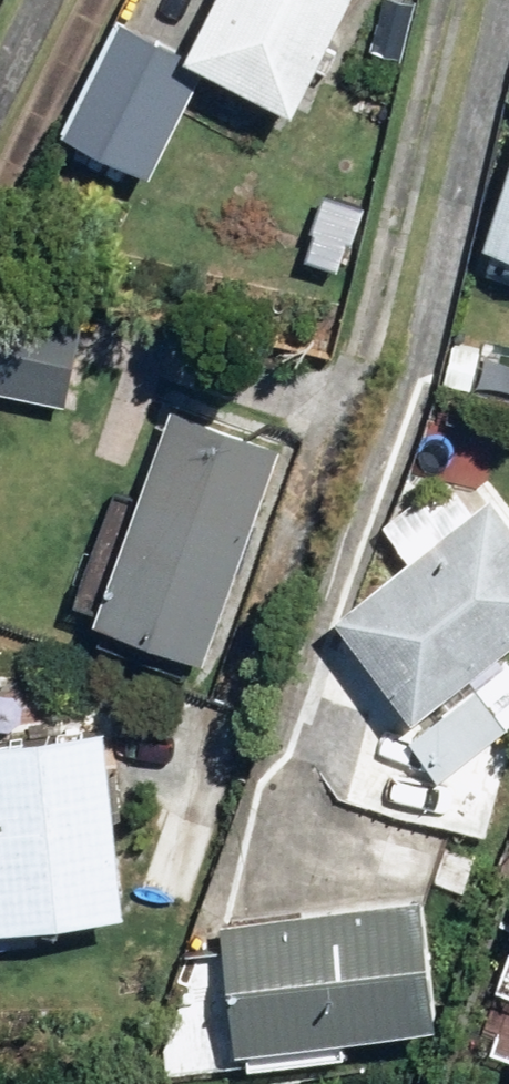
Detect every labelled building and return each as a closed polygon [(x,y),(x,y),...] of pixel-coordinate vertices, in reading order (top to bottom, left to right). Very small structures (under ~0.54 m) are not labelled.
[(180,54),(106,18),(51,131),(149,179),(198,78),(280,118),(337,0),(206,0),(180,54)] [(480,249),(508,258),(508,152),(480,249)] [(0,325),(0,404),(69,413),(79,335),(0,325)] [(279,443),(169,402),(85,627),(195,668),(279,443)] [(472,494),(323,613),(409,721),(508,642),(508,541),(472,494)] [(507,740),(469,688),(404,736),(442,787),(507,740)] [(0,735),(0,924),(122,912),(104,725),(0,735)] [(409,904),(213,923),(225,1047),(422,1028),(409,904)] [(477,1051),(508,1063),(508,942),(477,1051)]
